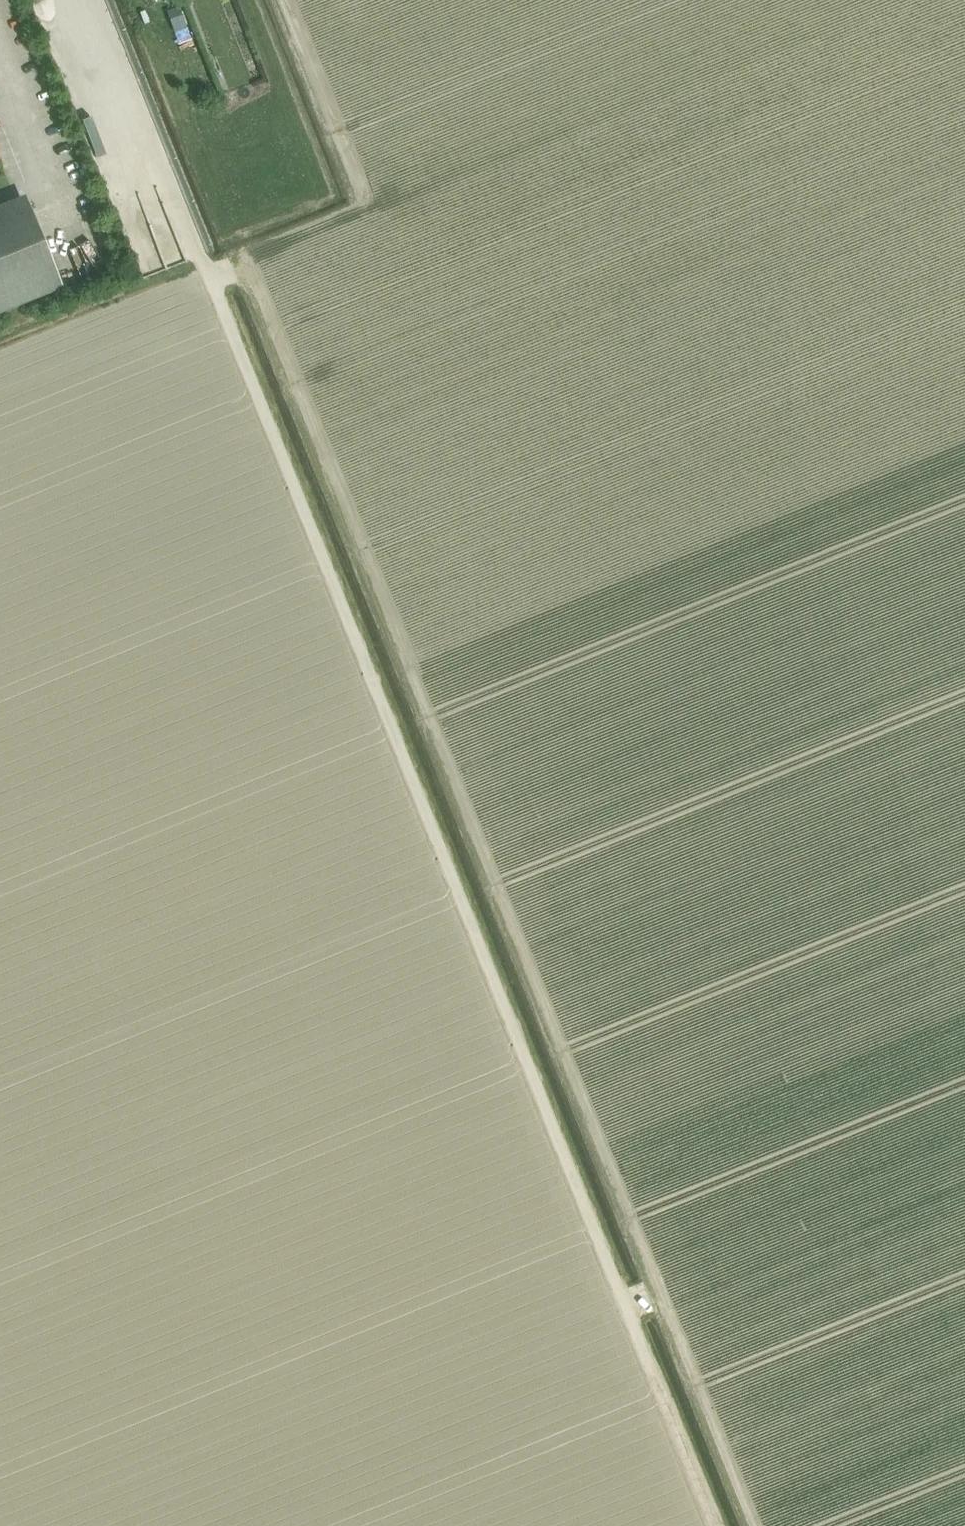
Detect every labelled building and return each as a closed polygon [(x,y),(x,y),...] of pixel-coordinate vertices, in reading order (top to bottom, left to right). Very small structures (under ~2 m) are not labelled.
[(18,198),(0,205),(0,314),(56,291),(18,198)] [(107,236),(93,241),(98,252),(111,246),(107,236)]
